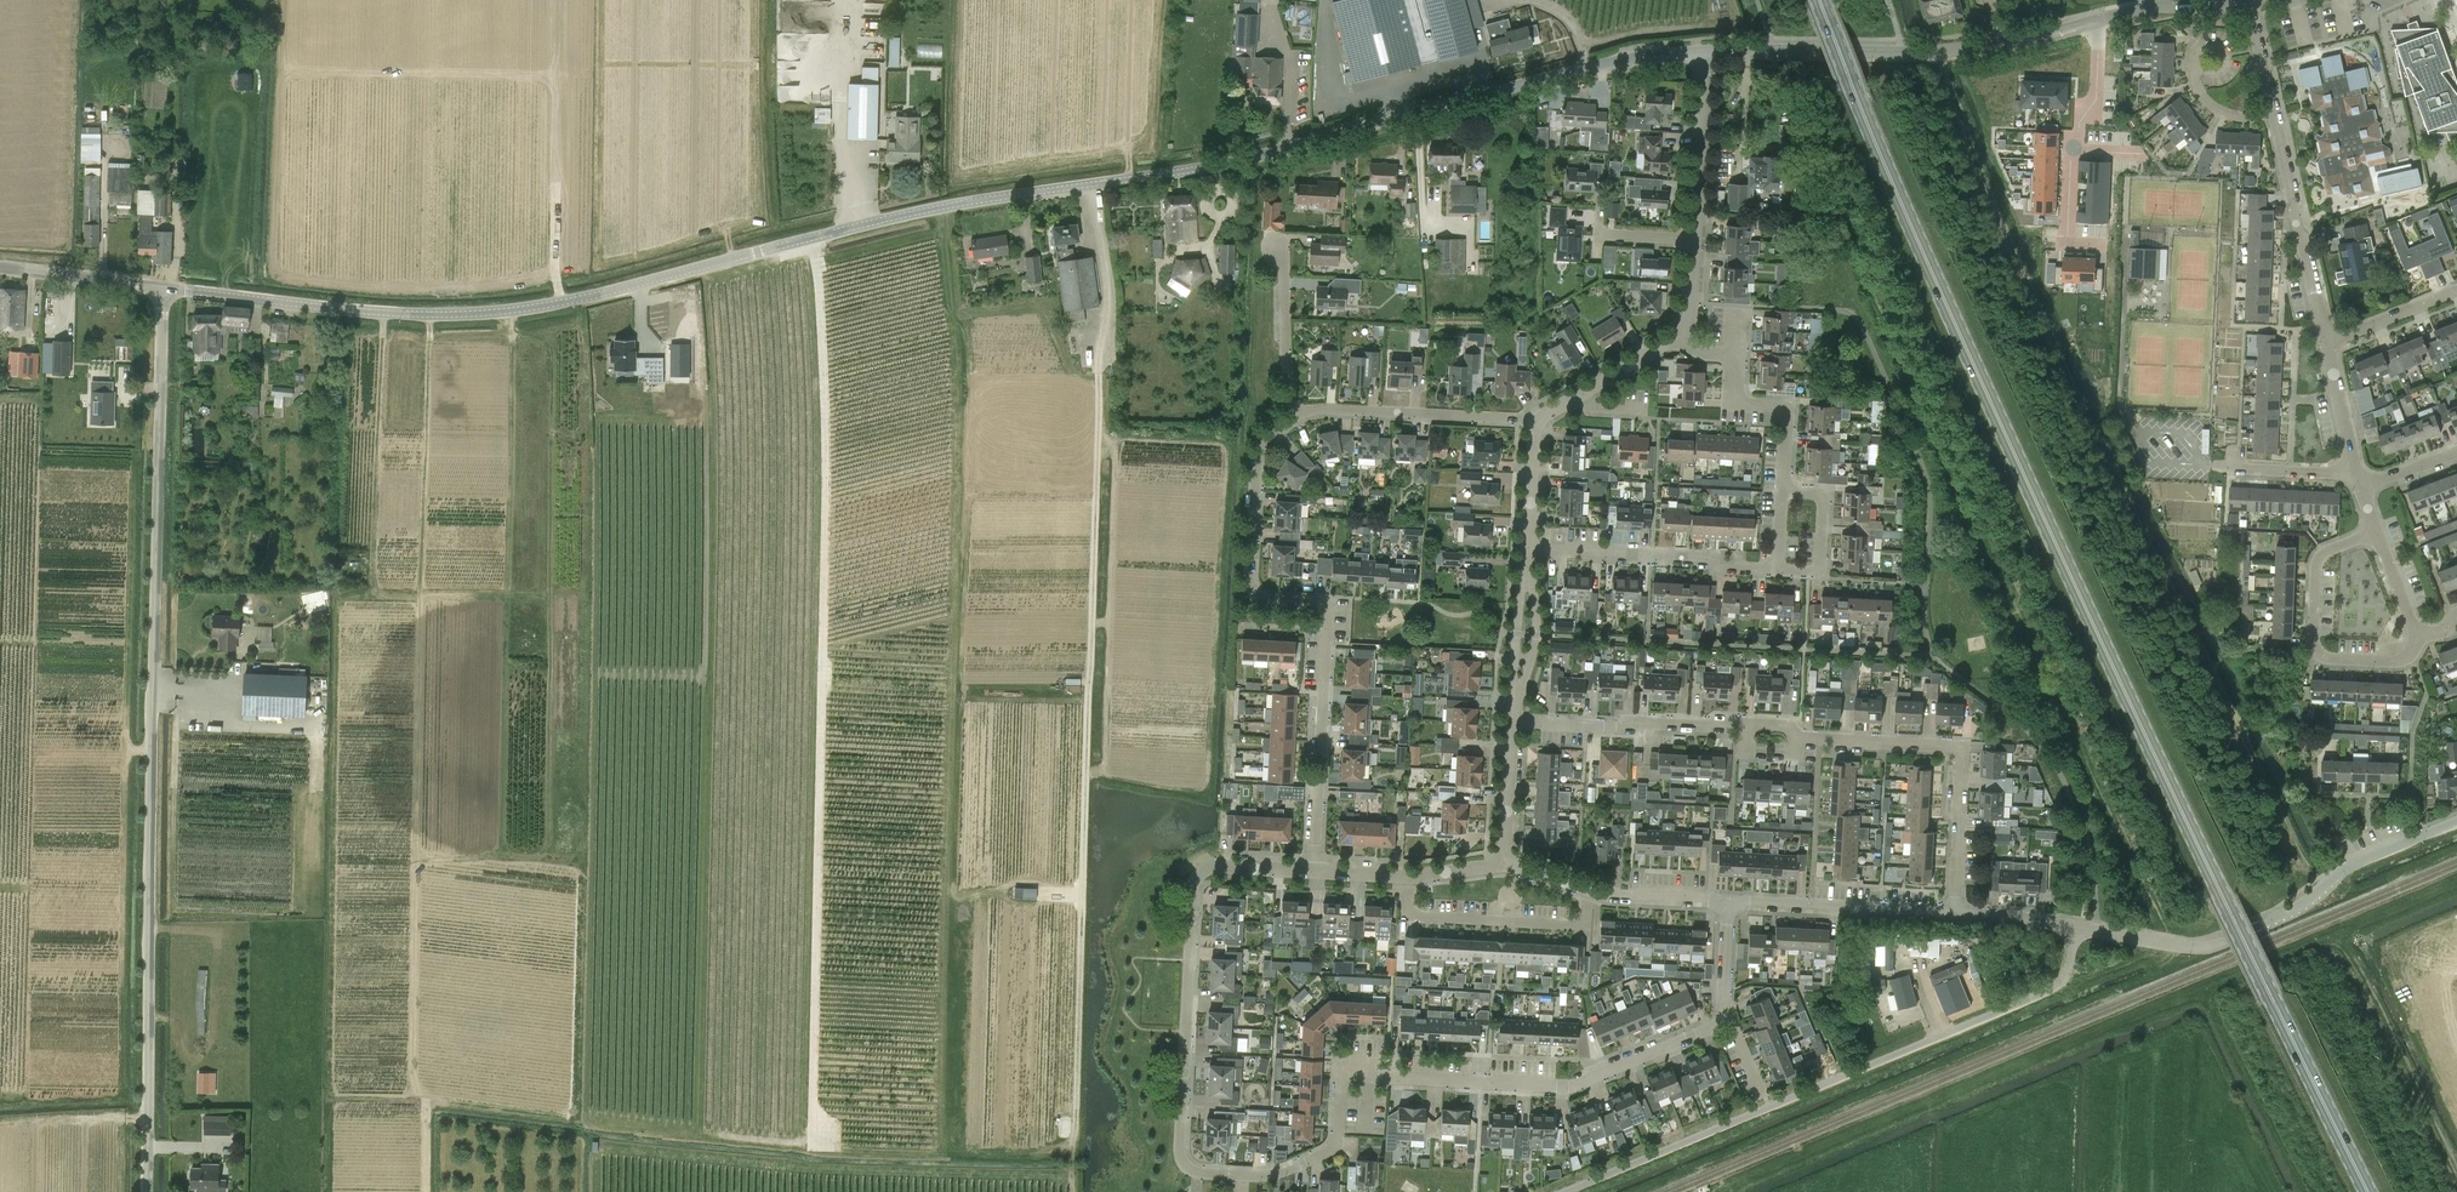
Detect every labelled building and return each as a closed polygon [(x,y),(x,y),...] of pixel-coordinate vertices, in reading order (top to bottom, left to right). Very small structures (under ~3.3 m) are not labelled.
[(1235,3),(1234,12),(1235,12),(1234,45),(1257,46),(1258,14),(1258,1),(1239,0),(1239,3),(1235,3)] [(1340,0),(1331,3),(1353,81),(1420,63),(1420,62),(1439,57),(1439,59),(1475,49),(1462,0),(1340,0)] [(1929,23),(1965,14),(1961,0),(1922,0),(1929,23)] [(1490,40),(1489,41),(1493,55),(1532,44),(1530,37),(1538,34),(1535,23),(1511,30),(1510,27),(1497,30),(1495,22),(1486,25),(1490,40)] [(2405,96),(2414,93),(2428,133),(2446,132),(2448,137),(2456,134),(2456,132),(2456,131),(2456,81),(2437,27),(2420,28),(2417,23),(2408,26),(2409,29),(2391,30),(2397,48),(2395,48),(2405,96)] [(2154,33),(2141,32),(2140,48),(2152,49),(2152,56),(2152,57),(2173,58),(2174,43),(2154,42),(2154,33)] [(900,38),(890,37),(889,67),(899,67),(900,38)] [(943,57),(943,43),(919,42),(918,56),(943,57)] [(2317,65),(2298,69),(2303,88),(2309,87),(2312,104),(2310,107),(2314,110),(2314,111),(2320,109),(2324,126),(2322,130),(2324,131),(2321,136),(2317,133),(2314,138),(2318,140),(2320,152),(2318,156),(2320,157),(2317,161),(2320,175),(2322,176),(2323,176),(2327,194),(2340,192),(2343,194),(2351,192),(2354,194),(2355,194),(2356,198),(2375,193),(2375,191),(2380,190),(2382,195),(2422,185),(2418,167),(2412,168),(2411,163),(2387,168),(2386,163),(2391,155),(2390,148),(2382,144),(2379,126),(2381,123),(2377,120),(2375,120),(2373,109),(2365,110),(2360,88),(2369,86),(2365,67),(2345,71),(2346,71),(2344,72),(2340,54),(2321,58),(2322,64),(2318,65),(2317,65)] [(1251,56),(1235,55),(1234,77),(1242,77),(1242,87),(1252,87),(1252,101),(1278,103),(1280,57),(1254,56),(1254,62),(1250,62),(1251,56)] [(2151,71),(2173,72),(2173,58),(2152,57),(2152,56),(2140,56),(2139,63),(2152,63),(2151,71)] [(878,84),(877,84),(878,67),(861,67),(860,84),(847,83),(846,139),(876,140),(878,84)] [(2172,87),(2173,72),(2151,71),(2151,79),(2139,78),(2138,94),(2151,94),(2152,86),(2172,87)] [(2023,81),(2022,105),(2037,105),(2038,82),(2023,81)] [(2038,82),(2037,105),(2052,106),(2053,82),(2038,82)] [(2053,82),(2052,106),(2066,106),(2067,83),(2053,82)] [(1649,130),(1649,123),(1659,124),(1659,112),(1669,112),(1669,108),(1671,108),(1672,100),(1670,100),(1670,95),(1645,94),(1644,111),(1646,111),(1645,117),(1625,116),(1624,128),(1649,130)] [(2167,116),(2171,122),(2188,109),(2179,97),(2153,117),(2158,123),(2167,116)] [(1561,125),(1591,127),(1591,133),(1605,134),(1606,112),(1593,111),(1594,105),(1563,103),(1561,125)] [(830,123),(830,108),(814,108),(814,123),(820,123),(820,128),(827,128),(827,123),(830,123)] [(2170,141),(2197,120),(2188,109),(2171,122),(2176,128),(2166,135),(2170,141)] [(919,117),(895,117),(894,139),(887,138),(886,162),(896,162),(896,160),(918,161),(919,140),(918,140),(919,117)] [(2153,126),(2158,123),(2153,117),(2149,120),(2153,126)] [(2127,123),(2131,128),(2137,124),(2133,119),(2127,123)] [(2206,132),(2197,120),(2170,141),(2175,146),(2184,139),(2189,145),(2206,132)] [(1535,130),(1536,148),(1548,148),(1548,130),(1535,130)] [(2036,133),(2036,146),(2058,147),(2059,134),(2036,133)] [(2222,167),(2229,167),(2231,134),(2216,133),(2215,154),(2223,155),(2222,167)] [(82,134),(81,163),(101,163),(101,134),(82,134)] [(2231,134),(2229,167),(2236,167),(2237,155),(2244,156),(2245,134),(2231,134)] [(2260,135),(2245,134),(2244,156),(2252,156),(2251,168),(2259,168),(2260,135)] [(1637,152),(1637,161),(1637,162),(1637,164),(1638,166),(1639,167),(1640,168),(1642,169),(1642,170),(1668,171),(1669,153),(1658,152),(1659,138),(1638,137),(1637,152)] [(2170,141),(2163,147),(2167,153),(2175,147),(2175,146),(2170,141)] [(1461,161),(1462,142),(1452,142),(1452,147),(1430,147),(1430,161),(1450,161),(1450,178),(1460,178),(1460,161),(1461,161)] [(2036,146),(2035,159),(2058,160),(2058,147),(2036,146)] [(1781,154),(1761,152),(1761,155),(1749,154),(1747,185),(1728,184),(1727,209),(1746,210),(1747,190),(1753,190),(1753,185),(1755,185),(1777,187),(1777,172),(1780,172),(1781,154)] [(146,168),(146,155),(137,155),(137,168),(146,168)] [(2035,159),(2034,172),(2057,173),(2058,160),(2035,159)] [(2080,161),(2079,169),(2094,170),(2093,191),(2109,192),(2110,162),(2080,161)] [(109,192),(109,201),(116,201),(116,208),(131,209),(133,193),(134,164),(109,162),(107,192),(109,192)] [(1593,192),(1593,181),(1601,181),(1602,163),(1590,162),(1589,171),(1566,170),(1565,190),(1593,192)] [(2209,174),(2209,162),(2199,162),(2199,174),(2209,174)] [(1402,196),(1403,180),(1395,180),(1396,165),(1370,163),(1369,183),(1389,184),(1389,195),(1402,196)] [(99,214),(100,176),(101,168),(85,168),(84,224),(84,245),(99,245),(99,224),(98,224),(99,214)] [(2034,172),(2034,185),(2057,186),(2057,173),(2034,172)] [(2255,186),(2256,178),(2245,178),(2245,185),(2255,186)] [(1336,208),(1338,181),(1317,180),(1317,185),(1294,184),(1293,202),(1307,203),(1307,202),(1318,203),(1318,207),(1336,208)] [(1453,212),(1488,211),(1487,184),(1467,185),(1467,180),(1452,181),(1453,212)] [(2034,185),(2033,198),(2056,199),(2057,186),(2034,185)] [(1666,208),(1667,191),(1652,190),(1652,187),(1640,186),(1639,206),(1666,208)] [(152,215),(158,215),(159,194),(155,194),(155,190),(137,190),(137,214),(140,214),(139,235),(138,253),(154,254),(154,262),(157,262),(158,232),(151,231),(152,215)] [(2078,212),(2077,221),(2108,222),(2109,193),(2093,192),(2092,213),(2078,212)] [(167,194),(159,194),(158,215),(167,215),(171,215),(171,197),(167,197),(167,194)] [(2249,229),(2272,230),(2273,211),(2265,211),(2265,196),(2249,195),(2248,203),(2248,215),(2249,215),(2249,229)] [(1167,244),(1196,242),(1194,197),(1165,198),(1167,244)] [(2449,201),(2451,207),(2456,222),(2456,197),(2449,201)] [(2033,198),(2033,211),(2055,212),(2056,199),(2033,198)] [(1264,213),(1263,213),(1262,229),(1278,230),(1278,227),(1283,228),(1283,216),(1279,215),(1279,213),(1277,213),(1277,202),(1265,201),(1264,213)] [(1416,202),(1406,202),(1406,216),(1416,216),(1416,202)] [(1619,203),(1607,202),(1606,216),(1618,217),(1619,203)] [(1751,214),(1759,215),(1763,215),(1763,202),(1752,202),(1751,214)] [(1580,227),(1564,226),(1565,208),(1549,207),(1548,226),(1558,227),(1556,260),(1578,261),(1580,227)] [(1817,221),(1812,212),(1806,216),(1812,225),(1817,221)] [(2411,214),(2414,221),(2420,219),(2417,212),(2411,214)] [(2436,237),(2422,243),(2435,275),(2444,271),(2438,257),(2453,251),(2437,212),(2427,216),(2436,237)] [(1727,224),(1726,238),(1750,239),(1750,231),(1752,231),(1752,219),(1735,218),(1734,224),(1727,224)] [(1077,225),(1053,229),(1066,324),(1085,321),(1083,309),(1098,307),(1091,259),(1074,261),(1073,251),(1069,251),(1068,243),(1079,242),(1077,225)] [(2435,275),(2422,243),(2408,248),(2400,227),(2390,231),(2405,270),(2420,264),(2426,279),(2435,275)] [(2249,229),(2248,247),(2271,248),(2272,230),(2249,229)] [(2130,230),(2129,245),(2138,245),(2138,230),(2130,230)] [(158,232),(157,262),(170,263),(172,232),(158,232)] [(1343,252),(1344,237),(1321,236),(1321,244),(1311,244),(1310,263),(1337,264),(1337,252),(1343,252)] [(973,261),(1008,255),(1005,237),(970,243),(973,261)] [(2368,250),(2372,249),(2369,237),(2339,244),(2347,282),(2374,276),(2368,250)] [(1733,260),(1752,261),(1753,253),(1758,254),(1759,240),(1750,240),(1750,239),(1726,238),(1726,252),(1733,253),(1733,260)] [(1434,274),(1443,274),(1464,274),(1465,239),(1435,239),(1435,246),(1428,246),(1427,253),(1433,253),(1433,256),(1435,256),(1435,260),(1434,260),(1434,274)] [(1162,257),(1162,242),(1153,242),(1153,257),(1162,257)] [(1220,243),(1219,272),(1235,273),(1235,244),(1220,243)] [(2159,279),(2160,249),(2129,247),(2127,278),(2159,279)] [(2271,248),(2248,247),(2247,265),(2270,266),(2271,248)] [(1652,250),(1635,249),(1634,257),(1639,257),(1638,276),(1666,277),(1667,259),(1652,258),(1652,250)] [(1024,257),(1026,273),(1027,282),(1042,280),(1039,255),(1024,257)] [(1180,260),(1174,258),(1169,277),(1171,278),(1168,287),(1183,296),(1190,291),(1191,291),(1211,275),(1204,257),(1198,259),(1180,260)] [(2064,257),(2063,281),(2079,282),(2080,257),(2064,257)] [(2080,257),(2079,282),(2094,282),(2095,258),(2080,257)] [(1752,274),(1752,261),(1733,260),(1733,268),(1725,267),(1725,281),(1748,282),(1749,273),(1752,274)] [(2246,283),(2269,284),(2270,266),(2247,265),(2246,283)] [(1317,287),(1316,306),(1343,308),(1344,292),(1360,293),(1360,279),(1339,278),(1338,288),(1317,287)] [(1748,282),(1725,281),(1724,295),(1732,296),(1731,303),(1749,304),(1749,292),(1748,292),(1748,282)] [(1640,282),(1639,291),(1638,313),(1659,315),(1660,303),(1665,303),(1665,292),(1655,292),(1656,283),(1640,282)] [(1407,283),(1397,283),(1397,292),(1406,293),(1407,283)] [(2246,283),(2246,301),(2269,302),(2269,284),(2246,283)] [(23,329),(25,290),(0,289),(0,328),(23,329)] [(2269,302),(2246,301),(2245,319),(2268,320),(2269,302)] [(1574,310),(1570,304),(1564,308),(1568,314),(1574,310)] [(1624,334),(1618,325),(1627,320),(1619,307),(1610,312),(1613,317),(1591,331),(1601,348),(1624,334)] [(247,332),(249,311),(223,309),(222,319),(194,317),(192,353),(219,354),(220,331),(247,332)] [(1764,317),(1764,330),(1786,331),(1787,322),(1792,323),(1793,311),(1774,310),(1773,317),(1764,317)] [(1823,313),(1816,312),(1816,319),(1811,318),(1810,331),(1822,332),(1823,313)] [(2448,325),(2454,339),(2456,347),(2456,321),(2448,325)] [(1580,361),(1569,343),(1578,337),(1570,324),(1554,333),(1560,342),(1551,348),(1564,370),(1580,361)] [(1373,325),(1372,335),(1383,336),(1384,325),(1373,325)] [(2448,325),(2434,330),(2438,339),(2431,341),(2440,363),(2441,363),(2443,368),(2449,365),(2444,354),(2450,352),(2456,349),(2456,347),(2454,339),(2448,325)] [(1419,328),(1419,339),(1426,339),(1427,329),(1419,328)] [(1763,343),(1776,343),(1775,351),(1790,352),(1790,344),(1786,344),(1786,331),(1764,330),(1763,343)] [(1469,338),(1478,339),(1478,345),(1485,345),(1485,332),(1469,331),(1469,338)] [(1809,353),(1820,354),(1822,333),(1811,332),(1809,353)] [(2257,361),(2281,362),(2282,343),(2274,343),(2274,336),(2256,335),(2256,347),(2258,348),(2257,361)] [(2433,366),(2440,363),(2431,341),(2425,344),(2422,336),(2408,341),(2417,364),(2425,361),(2421,353),(2427,351),(2431,361),(2431,360),(2433,366)] [(127,361),(127,339),(116,339),(116,361),(127,361)] [(636,371),(636,369),(648,369),(648,358),(636,358),(636,348),(634,348),(634,339),(615,339),(615,348),(610,348),(610,362),(615,362),(615,371),(636,371)] [(70,364),(71,342),(54,341),(54,364),(70,364)] [(2398,355),(2391,358),(2397,374),(2406,371),(2405,369),(2417,364),(2408,341),(2394,347),(2398,355)] [(279,360),(279,346),(268,346),(268,360),(279,360)] [(1309,379),(1310,381),(1310,384),(1329,385),(1330,365),(1337,365),(1338,350),(1321,349),(1321,360),(1312,360),(1311,373),(1309,374),(1309,379)] [(1377,375),(1378,352),(1363,351),(1362,357),(1350,356),(1349,384),(1368,385),(1369,375),(1377,375)] [(20,352),(18,376),(38,378),(40,353),(20,352)] [(2391,377),(2397,374),(2391,358),(2385,360),(2382,352),(2368,357),(2376,378),(2377,378),(2379,382),(2384,380),(2382,376),(2389,373),(2391,377)] [(1468,393),(1469,372),(1478,373),(1479,354),(1464,353),(1463,367),(1450,366),(1449,392),(1468,393)] [(1762,375),(1785,376),(1785,367),(1790,367),(1790,355),(1771,354),(1770,362),(1762,361),(1762,375)] [(1390,361),(1389,386),(1397,386),(1397,389),(1407,389),(1407,387),(1410,387),(1410,372),(1420,372),(1421,355),(1411,355),(1410,362),(1390,361)] [(2354,363),(2356,368),(2356,369),(2351,371),(2360,413),(2368,411),(2387,403),(2384,396),(2372,400),(2369,386),(2363,387),(2361,377),(2368,374),(2371,380),(2376,378),(2368,357),(2361,360),(2360,357),(2354,360),(2355,363),(2354,363)] [(2257,361),(2257,379),(2280,380),(2281,362),(2257,361)] [(1515,365),(1496,363),(1495,382),(1491,385),(1491,390),(1497,397),(1503,398),(1506,394),(1513,395),(1514,390),(1529,391),(1530,372),(1515,371),(1515,365)] [(1695,364),(1676,363),(1675,377),(1683,377),(1682,385),(1706,387),(1706,381),(1702,381),(1703,372),(1695,372),(1695,364)] [(295,382),(304,383),(305,372),(297,371),(295,382)] [(649,375),(649,383),(665,383),(665,375),(649,375)] [(1785,376),(1762,375),(1761,388),(1770,389),(1773,390),(1772,395),(1794,396),(1795,382),(1784,381),(1785,376)] [(1820,397),(1821,378),(1812,378),(1811,390),(1807,390),(1807,396),(1820,397)] [(2280,380),(2257,379),(2256,397),(2279,398),(2280,380)] [(2408,381),(2403,383),(2407,394),(2413,392),(2408,381)] [(94,403),(93,425),(108,425),(108,404),(112,404),(112,395),(110,395),(110,382),(91,382),(90,403),(94,403)] [(1706,393),(1706,387),(1682,385),(1681,397),(1676,397),(1676,404),(1693,406),(1694,400),(1701,400),(1701,392),(1706,393)] [(293,388),(272,386),(272,395),(292,397),(293,388)] [(2387,403),(2393,401),(2391,394),(2384,397),(2387,403)] [(2410,394),(2409,394),(2403,397),(2406,403),(2413,401),(2410,394)] [(2255,415),(2278,416),(2279,398),(2256,397),(2255,415)] [(1810,406),(1809,419),(1835,421),(1835,420),(1841,420),(1842,399),(1821,398),(1821,406),(1810,406)] [(2390,404),(2393,410),(2400,408),(2397,401),(2390,404)] [(2447,409),(2444,402),(2437,405),(2444,423),(2451,421),(2453,428),(2456,426),(2456,406),(2447,409)] [(2419,420),(2426,438),(2440,432),(2438,426),(2444,423),(2437,405),(2418,412),(2421,419),(2419,420)] [(258,406),(247,406),(247,413),(252,413),(252,417),(258,418),(258,406)] [(2362,423),(2375,420),(2373,411),(2361,416),(2362,423)] [(1882,422),(1882,414),(1871,414),(1871,422),(1882,422)] [(2278,416),(2255,415),(2254,433),(2278,434),(2278,416)] [(1824,441),(1839,442),(1840,433),(1834,433),(1835,421),(1809,419),(1809,433),(1824,434),(1824,441)] [(2362,423),(2363,429),(2376,426),(2375,420),(2362,423)] [(2426,438),(2419,420),(2406,425),(2413,443),(2426,438)] [(2400,427),(2392,430),(2398,448),(2399,448),(2401,450),(2404,451),(2406,450),(2408,447),(2407,445),(2413,443),(2406,425),(2400,427)] [(2376,426),(2363,429),(2365,436),(2378,433),(2376,426)] [(1600,439),(1611,439),(1611,430),(1601,429),(1600,439)] [(2392,430),(2378,435),(2380,440),(2384,453),(2398,448),(2392,430)] [(1350,454),(1351,436),(1336,435),(1335,431),(1318,434),(1323,457),(1340,454),(1350,454)] [(1387,457),(1388,439),(1376,438),(1376,433),(1359,432),(1358,456),(1375,457),(1375,456),(1387,457)] [(2278,434),(2254,433),(2254,452),(2277,453),(2278,434)] [(2378,433),(2365,436),(2366,443),(2379,440),(2380,440),(2378,435),(2378,433)] [(1424,459),(1425,441),(1413,441),(1413,436),(1396,434),(1395,458),(1412,459),(1412,458),(1424,459)] [(1561,455),(1584,457),(1585,443),(1590,444),(1591,437),(1572,435),(1571,442),(1562,442),(1561,455)] [(1696,445),(1695,457),(1708,457),(1709,435),(1697,435),(1696,445)] [(1722,436),(1709,435),(1708,457),(1720,458),(1722,436)] [(1734,437),(1722,436),(1720,458),(1733,459),(1734,437)] [(1620,461),(1631,461),(1633,438),(1618,437),(1617,444),(1610,444),(1609,466),(1620,467),(1620,461)] [(1746,438),(1734,437),(1733,459),(1745,459),(1746,438)] [(1633,438),(1631,461),(1643,462),(1643,468),(1653,469),(1654,446),(1647,446),(1648,439),(1633,438)] [(1759,438),(1746,438),(1745,459),(1757,460),(1759,438)] [(1668,444),(1663,444),(1662,466),(1671,466),(1671,461),(1679,462),(1681,440),(1668,439),(1668,444)] [(1681,440),(1679,462),(1688,462),(1687,467),(1695,468),(1695,457),(1696,445),(1693,445),(1693,441),(1681,440)] [(1499,442),(1473,441),(1473,452),(1461,452),(1461,466),(1486,468),(1486,460),(1498,461),(1498,459),(1501,457),(1501,452),(1499,449),(1499,442)] [(1839,450),(1839,442),(1824,441),(1823,450),(1807,449),(1807,462),(1832,464),(1833,450),(1839,450)] [(1286,460),(1282,467),(1280,466),(1278,466),(1276,468),(1276,470),(1276,472),(1277,473),(1276,475),(1296,488),(1305,473),(1313,466),(1301,452),(1289,462),(1286,460)] [(1586,470),(1584,470),(1584,457),(1561,455),(1561,469),(1570,469),(1570,476),(1586,477),(1586,470)] [(1869,466),(1878,467),(1879,458),(1869,457),(1869,466)] [(1832,464),(1807,462),(1806,476),(1822,477),(1821,483),(1837,484),(1837,483),(1847,484),(1847,476),(1832,475),(1832,464)] [(1425,469),(1414,469),(1414,481),(1424,482),(1425,469)] [(1480,472),(1460,471),(1459,486),(1470,486),(1469,502),(1482,503),(1484,505),(1487,505),(1489,503),(1496,503),(1497,484),(1480,483),(1480,472)] [(1866,486),(1867,475),(1857,474),(1857,485),(1866,486)] [(2436,481),(2443,500),(2456,495),(2456,494),(2450,475),(2436,481)] [(1586,490),(1586,482),(1569,481),(1569,489),(1560,488),(1559,502),(1582,503),(1582,489),(1586,490)] [(2443,500),(2436,481),(2422,486),(2429,505),(2443,500)] [(1348,487),(1334,486),(1334,487),(1341,495),(1348,495),(1348,487)] [(2415,511),(2429,505),(2422,486),(2408,491),(2415,511)] [(2229,509),(2247,510),(2248,489),(2230,488),(2229,509)] [(1383,502),(1384,490),(1371,489),(1370,501),(1383,502)] [(2248,489),(2247,510),(2265,511),(2266,489),(2248,489)] [(2266,489),(2265,511),(2283,512),(2284,490),(2266,489)] [(2283,512),(2302,513),(2303,491),(2284,490),(2283,512)] [(2303,491),(2302,513),(2320,513),(2321,492),(2303,491)] [(2339,493),(2321,492),(2320,513),(2338,514),(2339,493)] [(1276,501),(1275,515),(1301,517),(1302,503),(1310,504),(1311,495),(1285,494),(1285,501),(1276,501)] [(1843,507),(1869,509),(1870,496),(1844,494),(1843,507)] [(1614,527),(1628,528),(1629,505),(1620,505),(1620,502),(1619,501),(1608,501),(1607,518),(1615,518),(1614,527)] [(1582,503),(1559,502),(1558,515),(1565,516),(1565,522),(1584,523),(1584,516),(1581,516),(1582,503)] [(1642,506),(1629,505),(1628,528),(1641,529),(1642,520),(1649,520),(1649,503),(1642,503),(1642,506)] [(1668,505),(1660,505),(1659,524),(1662,524),(1662,528),(1675,529),(1676,510),(1668,509),(1668,505)] [(1685,510),(1676,510),(1675,529),(1688,530),(1688,525),(1691,525),(1692,517),(1692,506),(1685,506),(1685,510)] [(1860,522),(1859,529),(1875,530),(1875,529),(1882,529),(1883,525),(1880,524),(1880,521),(1875,521),(1869,520),(1869,509),(1843,507),(1842,521),(1860,522)] [(1454,512),(1452,512),(1452,526),(1463,527),(1462,543),(1472,543),(1474,545),(1477,546),(1479,544),(1489,544),(1490,525),(1473,524),(1473,513),(1469,513),(1454,512)] [(1283,531),(1282,538),(1299,539),(1301,517),(1275,515),(1274,530),(1283,531)] [(1704,518),(1692,517),(1691,525),(1690,538),(1703,539),(1704,518)] [(1716,519),(1704,518),(1703,539),(1715,539),(1716,519)] [(1729,519),(1716,519),(1715,539),(1728,540),(1729,519)] [(1741,520),(1729,519),(1728,540),(1740,541),(1741,520)] [(1754,521),(1741,520),(1740,541),(1753,541),(1754,521)] [(2438,527),(2440,534),(2454,529),(2452,521),(2438,527)] [(2425,540),(2440,534),(2438,527),(2423,532),(2421,525),(2415,527),(2416,530),(2414,530),(2418,542),(2425,539),(2425,540)] [(1404,537),(1421,538),(1422,530),(1421,530),(1404,529),(1404,537)] [(1875,530),(1859,529),(1859,538),(1841,537),(1840,549),(1866,550),(1874,551),(1874,550),(1875,549),(1875,537),(1874,537),(1875,535),(1875,530)] [(1904,532),(1883,530),(1882,538),(1904,540),(1904,532)] [(2456,540),(2456,536),(2456,532),(2442,537),(2445,545),(2456,540)] [(2445,545),(2442,537),(2427,543),(2428,546),(2430,550),(2445,545)] [(1272,560),(1293,561),(1293,553),(1298,554),(1299,548),(1312,549),(1312,540),(1299,539),(1282,538),(1282,546),(1273,545),(1272,560)] [(2243,560),(2250,560),(2250,559),(2255,560),(2255,545),(2244,544),(2243,560)] [(2277,546),(2276,562),(2295,562),(2295,547),(2277,546)] [(1872,571),(1874,551),(1866,550),(1840,549),(1839,561),(1853,562),(1852,570),(1872,571)] [(1441,565),(1461,566),(1462,552),(1442,551),(1441,565)] [(1346,559),(1345,579),(1359,581),(1360,560),(1361,552),(1355,552),(1354,559),(1346,559)] [(1359,581),(1372,582),(1374,561),(1368,560),(1368,553),(1361,552),(1360,560),(1359,581)] [(1324,574),(1325,558),(1317,557),(1316,574),(1324,574)] [(1331,578),(1345,579),(1346,559),(1332,557),(1332,558),(1325,558),(1324,574),(1331,575),(1331,578)] [(1395,565),(1387,565),(1386,583),(1386,586),(1400,587),(1402,566),(1402,559),(1396,558),(1395,565)] [(1402,566),(1400,587),(1414,588),(1414,587),(1416,567),(1416,560),(1402,559),(1402,566)] [(1293,561),(1272,560),(1271,574),(1284,575),(1285,577),(1289,577),(1290,576),(1292,576),(1293,561)] [(1374,561),(1372,582),(1386,583),(1386,586),(1388,562),(1374,561)] [(2275,576),(2294,577),(2295,562),(2276,562),(2275,576)] [(2456,587),(2456,577),(2453,566),(2438,572),(2446,591),(2456,587)] [(1486,587),(1487,569),(1465,568),(1465,586),(1486,587)] [(1568,599),(1576,599),(1577,575),(1563,574),(1562,591),(1555,591),(1554,608),(1562,608),(1562,605),(1568,605),(1568,599)] [(1577,575),(1576,599),(1583,600),(1583,607),(1588,607),(1588,610),(1596,611),(1597,593),(1592,593),(1590,589),(1591,575),(1577,575)] [(2249,575),(2243,575),(2242,590),(2248,590),(2254,590),(2254,576),(2249,575)] [(2275,591),(2293,592),(2294,577),(2275,576),(2275,591)] [(1614,602),(1625,602),(1626,577),(1612,577),(1612,589),(1609,593),(1604,593),(1603,611),(1613,612),(1614,602)] [(1626,577),(1625,602),(1632,603),(1632,610),(1637,610),(1637,613),(1645,613),(1646,596),(1642,595),(1640,592),(1639,592),(1640,578),(1626,577)] [(1665,603),(1666,579),(1660,578),(1660,583),(1651,582),(1650,602),(1651,603),(1651,609),(1664,610),(1665,603)] [(1673,579),(1666,579),(1665,603),(1672,604),(1672,611),(1678,611),(1678,604),(1680,584),(1672,583),(1673,579)] [(1680,584),(1678,604),(1692,605),(1694,580),(1688,580),(1688,584),(1680,584)] [(1712,616),(1713,598),(1706,597),(1707,585),(1699,585),(1700,581),(1694,580),(1692,605),(1693,605),(1692,612),(1705,613),(1705,615),(1707,615),(1706,632),(1712,633),(1712,616)] [(1713,598),(1712,616),(1714,616),(1714,623),(1721,623),(1722,615),(1727,616),(1727,611),(1734,611),(1735,588),(1730,588),(1729,591),(1721,591),(1721,598),(1713,598)] [(1735,588),(1734,611),(1748,612),(1747,618),(1755,618),(1756,600),(1749,600),(1749,592),(1741,592),(1741,589),(1735,588)] [(1777,613),(1778,591),(1772,590),(1772,593),(1764,593),(1764,600),(1756,600),(1755,618),(1763,619),(1764,613),(1777,613)] [(1783,591),(1778,591),(1777,613),(1776,622),(1790,623),(1798,623),(1800,603),(1791,603),(1791,594),(1783,594),(1783,591)] [(2274,606),(2293,607),(2293,592),(2275,591),(2274,606)] [(1834,593),(1829,593),(1829,597),(1821,597),(1821,604),(1814,604),(1812,629),(1820,629),(1820,624),(1834,625),(1835,597),(1834,597),(1834,593)] [(1834,617),(1834,625),(1834,617),(1848,618),(1849,594),(1842,594),(1842,598),(1835,597),(1834,617)] [(1854,595),(1849,594),(1848,618),(1857,618),(1856,623),(1861,624),(1861,618),(1863,599),(1854,598),(1854,595)] [(1875,619),(1877,596),(1870,596),(1870,599),(1863,599),(1861,618),(1861,624),(1861,625),(1868,625),(1869,619),(1875,619)] [(1877,596),(1875,619),(1889,620),(1890,600),(1883,600),(1883,596),(1877,596)] [(2247,605),(2242,605),(2241,620),(2253,620),(2253,605),(2247,605)] [(2274,606),(2273,621),(2292,622),(2293,607),(2274,606)] [(235,650),(235,637),(238,637),(239,617),(213,616),(212,636),(220,636),(219,649),(235,650)] [(2253,620),(2241,620),(2240,634),(2240,644),(2256,644),(2257,634),(2252,634),(2253,620)] [(2292,622),(2273,621),(2273,637),(2292,637),(2292,622)] [(1890,625),(1890,641),(1898,641),(1899,626),(1890,625)] [(1663,639),(1677,639),(1678,629),(1664,628),(1664,630),(1663,639)] [(1663,639),(1664,630),(1649,629),(1649,638),(1663,639)] [(1866,646),(1874,647),(1874,641),(1874,637),(1867,636),(1866,646)] [(1254,659),(1255,639),(1241,638),(1240,658),(1254,659)] [(1254,659),(1267,660),(1268,640),(1255,639),(1254,659)] [(1268,640),(1267,660),(1280,660),(1281,640),(1268,640)] [(1294,661),(1294,652),(1295,641),(1281,640),(1280,660),(1294,661)] [(1638,656),(1638,648),(1628,647),(1628,655),(1638,656)] [(1346,671),(1375,673),(1375,659),(1373,659),(1374,649),(1357,648),(1356,657),(1347,656),(1346,671)] [(2456,669),(2456,656),(2454,648),(2439,653),(2447,673),(2456,669)] [(1454,674),(1478,675),(1479,661),(1469,661),(1470,653),(1449,652),(1448,660),(1455,661),(1454,674)] [(1592,669),(1591,678),(1598,678),(1598,683),(1597,697),(1610,698),(1611,685),(1612,674),(1598,673),(1599,663),(1593,662),(1592,662),(1592,669)] [(1932,676),(1932,669),(1925,665),(1914,663),(1913,675),(1932,676)] [(1715,699),(1716,673),(1704,672),(1704,665),(1696,664),(1695,682),(1699,683),(1700,685),(1702,686),(1701,698),(1715,699)] [(1611,685),(1610,698),(1624,698),(1625,685),(1625,680),(1632,680),(1633,665),(1625,665),(1624,674),(1612,674),(1611,685)] [(1717,673),(1716,673),(1715,699),(1728,700),(1729,687),(1731,687),(1732,685),(1736,685),(1737,667),(1717,665),(1717,673)] [(1649,691),(1649,700),(1662,701),(1664,675),(1651,674),(1651,667),(1643,666),(1642,690),(1649,691)] [(1556,702),(1569,702),(1571,678),(1563,678),(1563,672),(1562,670),(1558,670),(1558,668),(1551,667),(1550,687),(1557,688),(1556,702)] [(1754,701),(1767,702),(1769,676),(1756,675),(1756,668),(1749,667),(1747,685),(1751,686),(1753,688),(1755,688),(1754,701)] [(1676,676),(1664,675),(1662,701),(1676,702),(1676,689),(1678,689),(1680,686),(1684,686),(1685,668),(1677,668),(1676,676)] [(1571,678),(1569,702),(1583,703),(1584,689),(1584,684),(1591,685),(1591,683),(1591,679),(1591,678),(1592,669),(1584,669),(1583,679),(1571,678)] [(1769,676),(1767,702),(1781,703),(1781,690),(1783,690),(1785,688),(1789,688),(1790,670),(1782,669),(1782,677),(1769,676)] [(1828,688),(1816,687),(1817,670),(1810,669),(1808,692),(1814,692),(1813,716),(1826,716),(1827,716),(1828,688)] [(1374,687),(1375,673),(1346,671),(1345,686),(1355,686),(1354,695),(1371,696),(1372,686),(1374,687)] [(1422,673),(1414,673),(1413,694),(1421,695),(1422,673)] [(242,713),(304,716),(306,677),(244,674),(242,713)] [(1477,689),(1478,675),(1454,674),(1453,686),(1447,686),(1446,695),(1467,696),(1468,689),(1477,689)] [(1882,696),(1890,696),(1891,681),(1891,675),(1884,675),(1884,680),(1883,680),(1882,696)] [(1279,678),(1279,683),(1278,690),(1286,690),(1287,684),(1286,684),(1286,679),(1279,678)] [(1848,709),(1850,678),(1843,678),(1842,688),(1828,688),(1827,716),(1826,716),(1826,719),(1831,719),(1831,717),(1840,717),(1841,709),(1848,709)] [(1857,679),(1850,678),(1848,709),(1854,710),(1854,719),(1854,721),(1867,722),(1868,698),(1861,697),(1861,696),(1860,694),(1856,694),(1857,679)] [(2326,698),(2327,680),(2311,679),(2310,698),(2326,698)] [(2326,698),(2341,699),(2342,680),(2327,680),(2326,698)] [(2342,680),(2341,699),(2356,700),(2357,681),(2342,680)] [(2357,681),(2356,700),(2371,701),(2372,682),(2357,681)] [(1930,698),(1931,683),(1924,682),(1923,698),(1930,698)] [(2372,682),(2371,701),(2386,702),(2387,683),(2372,682)] [(1939,683),(1931,683),(1930,698),(1938,699),(1939,683)] [(2387,683),(2386,702),(2388,702),(2388,704),(2392,705),(2392,702),(2401,703),(2402,684),(2387,683)] [(1411,697),(1412,685),(1403,684),(1402,696),(1411,697)] [(1964,703),(1950,702),(1949,724),(1962,725),(1963,715),(1972,716),(1974,697),(1964,690),(1964,703)] [(1271,708),(1296,709),(1297,694),(1272,693),(1271,708)] [(1345,703),(1344,717),(1365,719),(1366,705),(1371,705),(1371,696),(1354,695),(1354,703),(1345,703)] [(1882,698),(1868,698),(1867,722),(1880,723),(1880,720),(1881,720),(1882,698)] [(1467,700),(1446,699),(1445,721),(1451,721),(1451,722),(1475,723),(1476,709),(1467,708),(1467,700)] [(1909,700),(1896,699),(1894,721),(1905,721),(1905,724),(1908,724),(1909,700)] [(1923,701),(1909,700),(1908,724),(1913,725),(1913,722),(1922,722),(1923,701)] [(1949,724),(1950,702),(1937,701),(1936,723),(1949,724)] [(2399,726),(2384,725),(2384,731),(2408,733),(2408,732),(2409,732),(2419,705),(2401,705),(2401,720),(2400,720),(2399,726)] [(1271,723),(1295,724),(1296,709),(1271,708),(1271,723)] [(2300,716),(2300,727),(2301,727),(2303,727),(2309,728),(2310,722),(2310,717),(2300,716)] [(1352,741),(1369,742),(1369,733),(1370,733),(1371,719),(1365,719),(1344,717),(1343,732),(1352,733),(1352,741)] [(1475,723),(1451,722),(1450,736),(1475,737),(1475,723)] [(1270,737),(1294,738),(1295,724),(1271,723),(1270,737)] [(1406,742),(1407,734),(1402,733),(1398,737),(1398,742),(1406,742)] [(1270,737),(1269,752),(1293,753),(1294,738),(1270,737)] [(1440,745),(1458,746),(1458,738),(1436,737),(1436,745),(1440,745)] [(2447,741),(2449,761),(2456,760),(2456,740),(2447,741)] [(1341,764),(1362,765),(1370,765),(1371,751),(1368,751),(1369,742),(1352,741),(1351,749),(1342,749),(1341,764)] [(1418,763),(1418,748),(1410,748),(1409,763),(1418,763)] [(1657,774),(1670,775),(1671,751),(1666,750),(1666,754),(1657,753),(1657,760),(1650,759),(1648,782),(1656,782),(1657,778),(1657,774)] [(1981,764),(2005,765),(2006,751),(1982,750),(1981,764)] [(1600,751),(1599,764),(1592,764),(1591,783),(1605,784),(1605,777),(1624,778),(1626,752),(1600,751)] [(1671,751),(1670,775),(1670,778),(1683,778),(1683,775),(1684,755),(1676,754),(1676,751),(1671,751)] [(1293,753),(1269,752),(1268,766),(1292,767),(1293,753)] [(1642,752),(1633,752),(1632,765),(1641,765),(1642,752)] [(1684,755),(1683,775),(1696,776),(1697,752),(1692,752),(1692,755),(1684,755)] [(1710,756),(1702,756),(1703,752),(1697,752),(1696,776),(1709,777),(1710,756)] [(1537,769),(1571,770),(1571,763),(1559,762),(1560,754),(1538,753),(1537,769)] [(1710,753),(1710,756),(1709,777),(1722,777),(1721,781),(1730,781),(1731,766),(1723,765),(1724,757),(1715,756),(1716,753),(1710,753)] [(1456,770),(1480,771),(1481,757),(1457,756),(1456,770)] [(1860,762),(1839,761),(1839,765),(1834,765),(1834,777),(1855,778),(1856,770),(1860,770),(1860,762)] [(2322,780),(2337,780),(2338,761),(2322,761),(2322,780)] [(2338,761),(2337,780),(2352,780),(2353,762),(2338,761)] [(2367,781),(2368,762),(2353,762),(2352,780),(2367,781)] [(2367,781),(2382,781),(2383,762),(2368,762),(2367,781)] [(2383,762),(2382,781),(2398,782),(2398,763),(2383,762)] [(1362,765),(1341,764),(1340,778),(1350,779),(1349,787),(1370,789),(1370,779),(1362,779),(1362,765)] [(1927,766),(1905,764),(1904,772),(1908,772),(1907,780),(1930,782),(1931,769),(1926,769),(1927,766)] [(1997,785),(2012,786),(2013,785),(2013,778),(2005,777),(2005,765),(1981,764),(1980,778),(1998,779),(1997,785)] [(2437,778),(2439,797),(2456,795),(2455,789),(2456,788),(2456,771),(2444,772),(2443,765),(2433,766),(2434,778),(2437,778)] [(1292,782),(1292,767),(1268,766),(1267,781),(1292,782)] [(1537,784),(1558,785),(1558,776),(1570,776),(1571,770),(1537,769),(1537,784)] [(1479,785),(1480,771),(1456,770),(1455,784),(1479,785)] [(1742,799),(1755,800),(1756,776),(1751,776),(1751,779),(1743,779),(1742,787),(1734,787),(1734,802),(1742,802),(1742,799)] [(1756,776),(1755,800),(1768,801),(1769,780),(1761,780),(1762,776),(1756,776)] [(1769,780),(1768,801),(1781,801),(1782,778),(1777,777),(1777,781),(1769,780)] [(1855,778),(1834,777),(1833,790),(1855,791),(1855,778)] [(1788,778),(1782,778),(1781,801),(1781,805),(1786,805),(1787,805),(1788,804),(1788,803),(1788,802),(1794,802),(1795,782),(1788,781),(1788,778)] [(1795,782),(1794,802),(1795,802),(1794,809),(1807,810),(1807,807),(1812,807),(1813,795),(1808,795),(1809,779),(1803,779),(1803,782),(1795,782)] [(1930,782),(1907,780),(1907,793),(1929,794),(1930,782)] [(1229,797),(1230,783),(1225,783),(1222,782),(1222,796),(1222,797),(1224,797),(1229,797)] [(1647,782),(1637,782),(1637,787),(1631,787),(1631,800),(1646,800),(1647,782)] [(1682,796),(1682,801),(1687,801),(1695,802),(1695,796),(1689,796),(1686,788),(1688,785),(1684,782),(1683,782),(1682,796)] [(1230,783),(1229,797),(1237,798),(1237,783),(1230,783)] [(1537,784),(1536,799),(1569,801),(1570,792),(1557,791),(1558,785),(1537,784)] [(1277,785),(1277,792),(1292,793),(1293,786),(1277,785)] [(1438,792),(1455,793),(1455,786),(1439,785),(1438,792)] [(1979,805),(2003,806),(2011,807),(2012,792),(2012,786),(1997,785),(1997,793),(1979,792),(1979,805)] [(1354,798),(1354,791),(1339,790),(1338,797),(1354,798)] [(1855,791),(1833,790),(1833,802),(1854,803),(1855,791)] [(1601,801),(1611,801),(1611,794),(1609,792),(1604,791),(1602,793),(1601,801)] [(1628,804),(1630,792),(1615,791),(1614,802),(1628,804)] [(1455,793),(1438,792),(1438,800),(1455,801),(1455,793)] [(1929,794),(1907,793),(1906,805),(1929,806),(1929,794)] [(1536,799),(1535,814),(1556,815),(1557,805),(1569,805),(1569,801),(1536,799)] [(1854,803),(1833,802),(1832,814),(1859,815),(1853,815),(1854,803)] [(1441,817),(1465,818),(1466,804),(1442,803),(1441,817)] [(1727,819),(1727,805),(1714,805),(1714,819),(1727,819)] [(1929,806),(1906,805),(1905,817),(1928,819),(1929,806)] [(2003,806),(1979,805),(1978,817),(1995,818),(1995,826),(2010,827),(2011,819),(2002,818),(2003,806)] [(1398,806),(1397,821),(1405,821),(1405,815),(1406,806),(1398,806)] [(1261,838),(1262,816),(1255,816),(1256,808),(1248,808),(1248,815),(1247,838),(1261,838)] [(1276,817),(1275,839),(1289,840),(1290,818),(1283,817),(1283,809),(1276,808),(1276,817)] [(1337,843),(1351,843),(1353,813),(1353,812),(1346,812),(1346,821),(1338,820),(1337,843)] [(1353,813),(1351,843),(1365,844),(1366,822),(1358,821),(1359,814),(1353,813)] [(1535,814),(1534,829),(1558,831),(1558,828),(1568,828),(1568,821),(1556,820),(1556,815),(1535,814)] [(1859,815),(1832,814),(1832,815),(1838,815),(1837,827),(1859,828),(1859,815)] [(1233,837),(1247,838),(1248,815),(1234,815),(1233,837)] [(1785,823),(1780,823),(1780,828),(1792,829),(1793,823),(1793,816),(1786,815),(1785,823)] [(1262,816),(1261,838),(1275,839),(1276,817),(1262,816)] [(1759,827),(1766,827),(1767,822),(1767,816),(1759,816),(1759,827)] [(1464,832),(1465,818),(1441,817),(1440,830),(1434,829),(1434,837),(1455,838),(1455,832),(1464,832)] [(1928,819),(1905,817),(1904,829),(1934,831),(1927,830),(1928,819)] [(1366,822),(1365,844),(1379,845),(1380,823),(1366,822)] [(1633,853),(1646,854),(1647,830),(1641,830),(1641,823),(1635,822),(1633,853)] [(1394,823),(1380,823),(1379,845),(1393,846),(1394,823)] [(1613,863),(1614,845),(1623,845),(1624,825),(1611,824),(1610,837),(1597,836),(1595,862),(1613,863)] [(2010,827),(1995,826),(1995,833),(2000,833),(2003,833),(2010,834),(2010,827)] [(1708,828),(1694,827),(1694,833),(1687,832),(1686,856),(1699,856),(1700,846),(1707,846),(1708,828)] [(1859,828),(1837,827),(1837,839),(1858,840),(1859,828)] [(1892,828),(1886,828),(1885,836),(1899,836),(1900,829),(1892,828)] [(1558,831),(1534,829),(1533,845),(1566,847),(1567,837),(1558,837),(1558,831)] [(1934,831),(1904,829),(1904,830),(1912,831),(1911,842),(1933,844),(1934,831)] [(2051,830),(2041,829),(2041,838),(2051,838),(2051,830)] [(1647,830),(1646,854),(1659,854),(1661,831),(1647,830)] [(1661,831),(1659,854),(1673,855),(1674,832),(1661,831)] [(1674,832),(1673,855),(1686,856),(1687,832),(1674,832)] [(1800,839),(1804,842),(1808,843),(1809,834),(1800,834),(1800,839)] [(1858,840),(1837,839),(1836,851),(1857,852),(1858,840)] [(1933,844),(1911,842),(1910,855),(1932,856),(1933,844)] [(1725,845),(1711,844),(1710,862),(1717,863),(1717,875),(1730,876),(1731,852),(1724,852),(1725,845)] [(1751,848),(1745,848),(1745,853),(1744,853),(1743,876),(1756,877),(1757,854),(1751,854),(1751,848)] [(1777,848),(1771,848),(1771,855),(1769,878),(1783,879),(1784,855),(1777,855),(1777,848)] [(1857,852),(1836,851),(1835,864),(1857,865),(1857,852)] [(1743,876),(1744,853),(1731,852),(1730,876),(1743,876)] [(1757,854),(1756,877),(1769,878),(1771,855),(1757,854)] [(1784,855),(1783,879),(1796,879),(1796,870),(1804,870),(1805,854),(1797,854),(1796,856),(1784,855)] [(1932,856),(1910,855),(1910,867),(1932,868),(1932,856)] [(1999,892),(2012,892),(2014,868),(2001,867),(2001,860),(1993,860),(1992,875),(2000,876),(1999,892)] [(2027,862),(2014,862),(2014,868),(2012,892),(2026,893),(2028,869),(2027,869),(2027,862)] [(2028,869),(2026,893),(2039,894),(2040,878),(2047,878),(2047,863),(2027,862),(2027,869),(2028,869)] [(1857,865),(1835,864),(1835,876),(1839,876),(1838,880),(1860,881),(1860,874),(1856,874),(1857,865)] [(1932,868),(1910,867),(1909,875),(1905,875),(1904,883),(1926,884),(1926,880),(1931,881),(1932,868)] [(1244,899),(1227,898),(1227,906),(1214,905),(1213,920),(1236,921),(1236,913),(1244,912),(1244,899)] [(1295,901),(1281,901),(1280,918),(1273,918),(1272,933),(1272,942),(1280,942),(1280,934),(1281,925),(1293,926),(1295,901)] [(1314,941),(1314,935),(1314,920),(1307,919),(1308,902),(1295,901),(1293,926),(1302,926),(1302,934),(1306,935),(1305,941),(1314,941)] [(1314,935),(1314,941),(1322,941),(1322,936),(1327,936),(1329,938),(1334,938),(1336,904),(1323,903),(1322,920),(1314,920),(1314,935)] [(1349,904),(1336,904),(1334,938),(1335,938),(1335,937),(1347,937),(1355,938),(1356,922),(1348,922),(1349,904)] [(1363,922),(1356,922),(1355,938),(1363,938),(1363,929),(1376,930),(1377,906),(1364,905),(1363,922)] [(1391,907),(1377,906),(1376,930),(1375,939),(1396,940),(1397,924),(1390,924),(1391,907)] [(1243,922),(1236,921),(1213,920),(1212,935),(1225,936),(1225,944),(1242,945),(1243,922)] [(1599,948),(1612,949),(1614,920),(1600,920),(1598,944),(1599,944),(1599,948)] [(1614,920),(1612,949),(1612,945),(1625,945),(1627,923),(1614,922),(1614,920)] [(1627,923),(1625,945),(1638,946),(1640,923),(1627,923)] [(1653,924),(1640,923),(1638,946),(1651,947),(1652,929),(1653,924)] [(1774,947),(1788,948),(1788,927),(1782,927),(1782,924),(1775,924),(1774,932),(1775,932),(1774,947)] [(1788,927),(1788,948),(1801,948),(1801,925),(1795,925),(1794,928),(1788,927)] [(1801,925),(1801,948),(1814,949),(1814,947),(1814,929),(1808,929),(1808,925),(1801,925)] [(1821,929),(1814,929),(1814,947),(1814,949),(1813,954),(1813,958),(1826,959),(1826,954),(1834,955),(1835,939),(1827,939),(1828,926),(1821,926),(1821,929)] [(1664,952),(1666,930),(1652,929),(1651,947),(1651,952),(1664,952)] [(1679,930),(1666,930),(1664,952),(1677,953),(1679,930)] [(1679,930),(1677,953),(1691,954),(1692,930),(1691,930),(1691,931),(1679,930)] [(1692,930),(1691,954),(1704,955),(1705,930),(1692,930)] [(1760,963),(1761,955),(1761,934),(1755,934),(1756,931),(1748,931),(1748,944),(1737,943),(1736,959),(1747,960),(1747,962),(1760,963)] [(1761,934),(1761,955),(1774,955),(1774,947),(1775,932),(1774,932),(1768,932),(1768,935),(1761,934)] [(1896,933),(1895,944),(1912,944),(1911,954),(1940,956),(1941,935),(1896,933)] [(1404,958),(1417,959),(1418,936),(1404,935),(1404,945),(1397,944),(1396,970),(1403,970),(1404,958)] [(1418,936),(1417,959),(1417,958),(1430,959),(1431,938),(1419,937),(1419,936),(1418,936)] [(1430,966),(1443,966),(1444,938),(1431,938),(1430,959),(1430,966)] [(1444,938),(1443,966),(1443,960),(1456,961),(1457,939),(1444,938)] [(1456,961),(1469,961),(1471,940),(1457,939),(1456,961)] [(1471,940),(1469,961),(1482,962),(1484,941),(1471,940)] [(1495,941),(1484,941),(1482,962),(1483,962),(1482,969),(1495,970),(1496,963),(1497,941),(1495,941)] [(1501,941),(1497,941),(1496,963),(1500,963),(1502,963),(1502,964),(1504,964),(1504,963),(1516,964),(1517,943),(1505,942),(1505,941),(1503,941),(1501,941)] [(1516,970),(1528,971),(1529,965),(1530,943),(1517,943),(1516,964),(1516,970)] [(1529,965),(1528,971),(1541,972),(1542,965),(1543,944),(1530,943),(1529,965)] [(1870,943),(1862,943),(1861,956),(1869,956),(1870,943)] [(1555,966),(1556,945),(1543,944),(1542,965),(1555,966)] [(1556,945),(1555,966),(1567,967),(1568,967),(1569,945),(1568,945),(1556,945)] [(1583,945),(1569,945),(1568,967),(1581,968),(1581,972),(1589,973),(1589,970),(1590,956),(1582,955),(1583,945)] [(1977,949),(1969,948),(1968,962),(1976,962),(1977,949)] [(1589,970),(1592,970),(1598,971),(1599,971),(1600,951),(1590,950),(1590,956),(1589,970)] [(1210,973),(1233,975),(1233,974),(1240,975),(1241,965),(1241,952),(1225,951),(1224,959),(1211,958),(1210,973)] [(1353,973),(1353,972),(1353,966),(1353,963),(1333,962),(1332,972),(1353,973)] [(1964,962),(1931,976),(1946,1014),(1962,1008),(1959,1002),(1968,999),(1958,975),(1968,971),(1964,962)] [(1663,969),(1663,976),(1676,977),(1676,970),(1677,964),(1664,963),(1664,969),(1663,969)] [(1690,971),(1689,977),(1712,978),(1712,964),(1705,963),(1704,972),(1690,971)] [(1394,975),(1395,965),(1387,965),(1386,974),(1394,975)] [(1637,975),(1637,967),(1625,967),(1624,978),(1633,975),(1637,975)] [(1637,967),(1637,975),(1650,975),(1650,968),(1637,967)] [(1611,979),(1621,980),(1622,980),(1622,969),(1612,968),(1611,979)] [(207,969),(199,969),(197,1034),(205,1035),(207,969)] [(1233,975),(1210,973),(1209,989),(1223,989),(1222,997),(1239,998),(1240,984),(1232,983),(1233,975)] [(1911,973),(1892,978),(1900,1009),(1920,1004),(1911,973)] [(1812,978),(1812,974),(1799,974),(1799,988),(1811,989),(1812,978)] [(1863,977),(1856,978),(1858,989),(1862,988),(1863,995),(1873,994),(1872,988),(1870,975),(1863,976),(1863,977)] [(1979,975),(1972,978),(1977,991),(1984,988),(1979,975)] [(1812,978),(1811,989),(1819,989),(1819,978),(1812,978)] [(1636,979),(1640,988),(1645,986),(1643,980),(1636,979)] [(1673,995),(1682,1017),(1696,1011),(1684,982),(1677,985),(1680,992),(1673,995)] [(1652,991),(1658,989),(1656,983),(1650,985),(1652,991)] [(1397,994),(1406,993),(1406,985),(1396,986),(1397,994)] [(1751,1011),(1754,1017),(1772,1009),(1770,1003),(1772,1003),(1773,1002),(1774,1001),(1775,1000),(1776,998),(1776,997),(1775,996),(1774,995),(1773,994),(1770,987),(1766,986),(1753,992),(1757,1001),(1746,1006),(1748,1012),(1751,1011)] [(1299,992),(1303,997),(1309,992),(1304,987),(1299,992)] [(1623,997),(1629,995),(1627,989),(1621,991),(1623,997)] [(1661,995),(1658,989),(1652,991),(1654,997),(1661,995)] [(1790,1002),(1794,1000),(1799,998),(1796,991),(1787,994),(1790,1002)] [(1298,1002),(1303,997),(1299,992),(1293,997),(1298,1002)] [(1372,995),(1372,1003),(1371,1022),(1384,1023),(1385,996),(1372,995)] [(1632,1001),(1629,995),(1623,997),(1625,1003),(1632,1001)] [(1682,1017),(1673,995),(1659,1001),(1669,1023),(1682,1017)] [(1799,998),(1794,1000),(1797,1007),(1795,1007),(1798,1013),(1804,1010),(1799,998)] [(1316,1012),(1329,1026),(1336,1020),(1328,1000),(1316,1012)] [(1328,1000),(1336,1020),(1345,1021),(1346,1001),(1328,1000)] [(1594,1003),(1596,1009),(1602,1006),(1600,1000),(1594,1003)] [(1346,1001),(1345,1021),(1358,1022),(1359,1002),(1346,1001)] [(1644,1001),(1630,1007),(1640,1029),(1653,1023),(1655,1029),(1644,1001)] [(1644,1001),(1655,1029),(1669,1023),(1659,1001),(1646,1006),(1644,1001)] [(1371,1022),(1372,1003),(1359,1002),(1358,1022),(1371,1022)] [(1207,1027),(1230,1028),(1231,1019),(1238,1019),(1239,1005),(1222,1004),(1221,1012),(1208,1011),(1207,1027)] [(1398,1036),(1412,1037),(1413,1016),(1413,1008),(1401,1008),(1401,1005),(1393,1004),(1392,1024),(1399,1024),(1398,1036)] [(1602,1006),(1596,1009),(1599,1015),(1605,1012),(1602,1006)] [(1640,1029),(1630,1007),(1617,1012),(1626,1034),(1640,1029)] [(1413,1016),(1412,1037),(1425,1038),(1426,1017),(1420,1016),(1420,1009),(1413,1008),(1413,1016)] [(1426,1017),(1425,1038),(1438,1039),(1439,1017),(1440,1010),(1427,1009),(1427,1017),(1426,1017)] [(1488,1010),(1480,1009),(1475,1014),(1475,1019),(1466,1019),(1465,1040),(1478,1041),(1479,1028),(1488,1028),(1488,1010)] [(1772,1009),(1754,1017),(1756,1023),(1753,1024),(1756,1030),(1773,1023),(1777,1022),(1772,1009)] [(1453,1018),(1453,1011),(1440,1010),(1439,1017),(1438,1039),(1452,1039),(1453,1018)] [(1809,1022),(1804,1010),(1798,1013),(1800,1018),(1802,1017),(1804,1024),(1809,1022)] [(1465,1040),(1466,1019),(1466,1011),(1461,1011),(1461,1018),(1453,1018),(1452,1039),(1465,1040)] [(1302,1023),(1322,1033),(1329,1026),(1316,1012),(1302,1023)] [(1604,1018),(1613,1040),(1626,1034),(1617,1012),(1604,1018)] [(1599,1046),(1613,1040),(1604,1018),(1590,1024),(1599,1046)] [(1497,1042),(1511,1043),(1512,1020),(1498,1019),(1497,1042)] [(1512,1020),(1511,1043),(1524,1043),(1525,1020),(1512,1020)] [(1524,1043),(1537,1044),(1538,1021),(1525,1020),(1524,1043)] [(1538,1021),(1537,1044),(1550,1045),(1551,1022),(1538,1021)] [(1550,1045),(1563,1045),(1564,1023),(1551,1022),(1550,1045)] [(1809,1022),(1804,1024),(1807,1031),(1804,1032),(1806,1037),(1814,1034),(1812,1029),(1809,1022)] [(1322,1033),(1302,1023),(1301,1043),(1321,1044),(1322,1033)] [(1564,1023),(1563,1045),(1576,1046),(1578,1023),(1564,1023)] [(1778,1035),(1773,1023),(1756,1030),(1751,1032),(1754,1039),(1757,1037),(1759,1043),(1778,1035)] [(1230,1028),(1207,1027),(1206,1042),(1220,1043),(1219,1050),(1236,1051),(1237,1038),(1230,1036),(1230,1028)] [(1761,1056),(1789,1045),(1791,1044),(1786,1031),(1778,1035),(1759,1043),(1762,1049),(1759,1050),(1761,1056)] [(1238,1050),(1248,1050),(1248,1037),(1239,1037),(1238,1050)] [(1814,1048),(1823,1045),(1820,1037),(1815,1039),(1816,1042),(1812,1043),(1814,1048)] [(1269,1048),(1270,1038),(1260,1038),(1260,1047),(1269,1048)] [(1321,1044),(1301,1043),(1301,1054),(1321,1055),(1321,1044)] [(1791,1050),(1789,1045),(1761,1056),(1764,1063),(1767,1061),(1769,1067),(1800,1054),(1788,1059),(1785,1053),(1791,1050)] [(1823,1045),(1814,1048),(1817,1055),(1826,1052),(1823,1045)] [(1709,1052),(1697,1057),(1706,1080),(1707,1079),(1709,1085),(1721,1080),(1722,1082),(1728,1079),(1720,1060),(1714,1063),(1709,1052)] [(1800,1054),(1769,1067),(1772,1073),(1769,1074),(1771,1081),(1784,1076),(1786,1082),(1804,1075),(1798,1062),(1803,1060),(1800,1054)] [(1706,1080),(1697,1057),(1684,1062),(1689,1073),(1682,1076),(1690,1095),(1698,1092),(1695,1084),(1706,1080)] [(1209,1065),(1208,1080),(1231,1081),(1241,1082),(1243,1059),(1217,1058),(1216,1065),(1209,1065)] [(1270,1060),(1262,1058),(1257,1073),(1266,1076),(1270,1060)] [(1300,1072),(1320,1073),(1321,1060),(1301,1059),(1300,1072)] [(1671,1068),(1659,1073),(1668,1096),(1670,1101),(1682,1096),(1683,1098),(1690,1095),(1682,1076),(1675,1079),(1671,1068)] [(197,1092),(210,1092),(210,1072),(197,1072),(197,1092)] [(1299,1085),(1319,1086),(1320,1073),(1300,1072),(1299,1085)] [(1656,1100),(1668,1096),(1659,1073),(1646,1078),(1651,1089),(1644,1092),(1652,1111),(1659,1108),(1656,1100)] [(1231,1081),(1208,1080),(1208,1095),(1221,1096),(1220,1104),(1237,1105),(1238,1091),(1231,1090),(1231,1081)] [(1299,1098),(1319,1100),(1319,1086),(1299,1085),(1299,1098)] [(1632,1088),(1620,1094),(1633,1124),(1644,1120),(1652,1117),(1645,1102),(1639,1104),(1632,1088)] [(1613,1111),(1606,1114),(1613,1133),(1622,1129),(1633,1124),(1620,1094),(1607,1099),(1613,1111)] [(1299,1098),(1293,1098),(1292,1112),(1312,1113),(1318,1113),(1319,1100),(1299,1098)] [(1595,1104),(1582,1109),(1593,1140),(1605,1136),(1613,1133),(1606,1114),(1599,1117),(1595,1104)] [(1411,1108),(1397,1107),(1397,1118),(1386,1118),(1385,1135),(1386,1135),(1385,1150),(1393,1150),(1396,1148),(1397,1139),(1410,1140),(1411,1132),(1410,1132),(1411,1108)] [(1424,1136),(1431,1136),(1432,1120),(1424,1120),(1425,1108),(1411,1108),(1410,1132),(1411,1132),(1424,1133),(1424,1136)] [(1440,1121),(1432,1120),(1431,1136),(1434,1137),(1434,1142),(1440,1142),(1441,1134),(1453,1134),(1455,1110),(1441,1109),(1440,1121)] [(1590,1132),(1582,1109),(1569,1113),(1574,1126),(1568,1128),(1574,1146),(1593,1140),(1590,1132)] [(1275,1110),(1268,1110),(1268,1124),(1268,1125),(1267,1131),(1275,1132),(1275,1125),(1276,1125),(1276,1117),(1274,1117),(1275,1110)] [(1468,1111),(1455,1110),(1453,1134),(1454,1134),(1453,1142),(1467,1143),(1466,1152),(1468,1154),(1475,1154),(1476,1123),(1468,1122),(1468,1111)] [(1205,1133),(1228,1135),(1228,1134),(1236,1135),(1236,1120),(1244,1120),(1245,1112),(1214,1111),(1214,1118),(1206,1118),(1205,1133)] [(1312,1113),(1292,1112),(1291,1126),(1311,1127),(1312,1113)] [(1488,1136),(1500,1137),(1502,1113),(1488,1112),(1487,1129),(1480,1129),(1479,1145),(1487,1145),(1488,1136)] [(1502,1113),(1500,1137),(1500,1146),(1513,1147),(1512,1157),(1520,1157),(1521,1131),(1514,1131),(1515,1113),(1502,1113)] [(1542,1115),(1529,1114),(1528,1131),(1521,1131),(1520,1157),(1528,1157),(1529,1138),(1542,1139),(1542,1115)] [(204,1134),(231,1135),(231,1115),(204,1115),(204,1134)] [(1556,1115),(1542,1115),(1542,1139),(1541,1148),(1562,1149),(1562,1132),(1555,1132),(1556,1115)] [(1276,1125),(1275,1125),(1275,1132),(1267,1131),(1267,1137),(1266,1146),(1274,1147),(1275,1134),(1284,1135),(1283,1140),(1290,1140),(1290,1141),(1294,1141),(1295,1143),(1299,1143),(1300,1141),(1310,1142),(1311,1127),(1291,1126),(1276,1125)] [(1227,1150),(1228,1135),(1205,1133),(1205,1149),(1227,1150)] [(1266,1153),(1266,1146),(1267,1137),(1259,1136),(1258,1152),(1266,1153)] [(1256,1143),(1251,1143),(1247,1146),(1247,1151),(1256,1151),(1256,1143)] [(1277,1149),(1276,1158),(1287,1159),(1287,1150),(1277,1149)] [(1576,1154),(1570,1157),(1571,1170),(1580,1167),(1576,1154)] [(1356,1160),(1355,1172),(1347,1172),(1346,1189),(1355,1189),(1356,1183),(1373,1184),(1375,1161),(1356,1160)] [(190,1170),(189,1171),(189,1177),(190,1178),(190,1184),(204,1185),(204,1188),(224,1189),(224,1178),(217,1178),(217,1162),(203,1162),(203,1166),(190,1165),(190,1170)] [(1319,1179),(1318,1191),(1310,1191),(1337,1191),(1337,1180),(1319,1179)]
